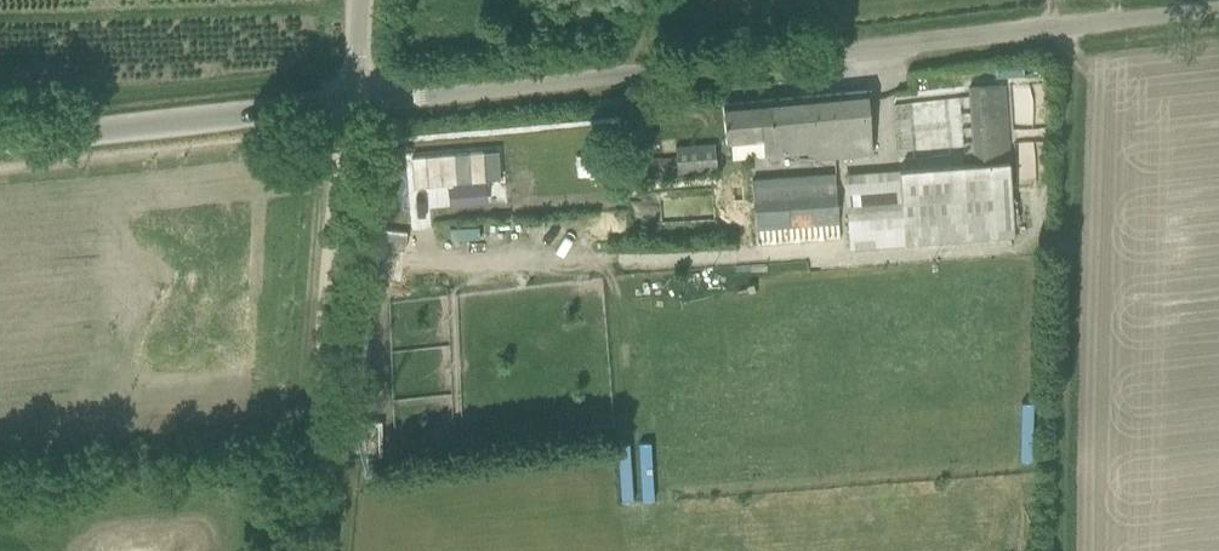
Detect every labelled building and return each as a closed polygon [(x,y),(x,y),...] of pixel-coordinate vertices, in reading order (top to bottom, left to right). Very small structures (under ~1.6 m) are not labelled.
[(1016,236),(1011,162),(1006,110),(1004,86),(969,88),(970,112),(973,165),(917,169),(844,175),(849,249),(1016,236)] [(731,157),(764,154),(813,150),(814,158),(873,153),(867,90),(723,103),(726,142),(730,142),(731,157)] [(911,106),(898,106),(899,157),(912,157),(911,106)] [(678,175),(717,174),(715,144),(676,146),(677,158),(633,161),(634,180),(671,176),(671,181),(678,181),(678,175)] [(838,224),(835,174),(754,179),(757,230),(838,224)]
